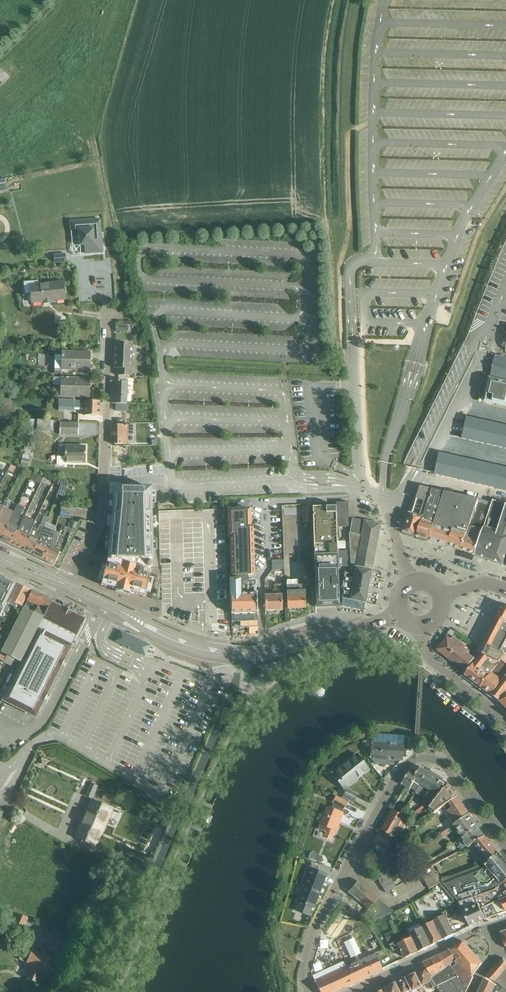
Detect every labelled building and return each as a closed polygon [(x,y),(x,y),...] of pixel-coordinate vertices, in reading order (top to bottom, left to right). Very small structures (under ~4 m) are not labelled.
[(0,71),(0,82),(3,84),(9,78),(1,70),(0,71)] [(84,254),(102,253),(100,219),(70,222),(70,231),(71,231),(78,230),(79,246),(84,246),(84,253),(84,254)] [(54,263),(66,262),(65,254),(53,255),(54,263)] [(38,281),(23,283),(24,295),(31,294),(32,303),(64,299),(63,282),(38,285),(38,281)] [(116,324),(115,331),(126,332),(127,324),(116,324)] [(114,345),(113,368),(117,368),(117,375),(130,376),(132,346),(114,345)] [(62,348),(54,348),(54,373),(61,373),(61,370),(89,370),(90,352),(62,351),(62,348)] [(489,378),(505,382),(505,357),(494,355),(489,378)] [(89,397),(89,379),(61,378),(61,396),(89,397)] [(489,378),(484,401),(505,406),(505,382),(489,378)] [(112,381),(111,403),(125,404),(126,382),(112,381)] [(60,399),(58,399),(58,410),(73,411),(73,407),(84,408),(84,415),(99,416),(99,401),(85,401),(84,402),(74,400),(60,399)] [(17,409),(3,409),(3,417),(17,418),(17,409)] [(466,417),(464,428),(470,429),(472,418),(466,417)] [(472,418),(470,429),(476,430),(479,420),(472,418)] [(52,431),(53,421),(37,420),(36,430),(52,431)] [(479,420),(476,430),(482,432),(485,421),(479,420)] [(485,421),(482,432),(488,433),(491,423),(485,421)] [(78,435),(78,423),(60,422),(59,435),(78,435)] [(491,423),(488,433),(494,435),(497,424),(491,423)] [(497,424),(494,435),(501,436),(503,425),(497,424)] [(126,434),(132,434),(132,425),(110,425),(110,444),(126,443),(126,434)] [(464,428),(462,438),(468,440),(470,429),(464,428)] [(470,429),(468,440),(474,441),(476,430),(470,429)] [(476,430),(474,441),(480,442),(482,432),(476,430)] [(482,432),(480,442),(486,444),(488,433),(482,432)] [(488,433),(486,444),(492,445),(494,435),(488,433)] [(494,435),(492,445),(498,447),(501,436),(494,435)] [(110,444),(110,461),(120,461),(120,444),(110,444)] [(84,463),(85,446),(60,446),(60,457),(57,457),(57,465),(64,465),(64,462),(84,463)] [(439,453),(437,463),(443,465),(445,454),(439,453)] [(445,454),(443,465),(449,466),(451,456),(445,454)] [(451,456),(449,466),(455,468),(457,457),(451,456)] [(457,457),(455,468),(461,469),(463,458),(457,457)] [(463,458),(461,469),(467,470),(470,460),(463,458)] [(470,460),(467,470),(473,472),(476,461),(470,460)] [(476,461),(473,472),(479,473),(482,462),(476,461)] [(482,462),(479,473),(485,475),(488,464),(482,462)] [(437,463),(434,474),(440,476),(443,465),(437,463)] [(488,464),(485,475),(492,476),(494,465),(488,464)] [(11,465),(8,472),(17,476),(20,469),(11,465)] [(443,465),(440,476),(446,477),(449,466),(443,465)] [(494,465),(492,476),(498,477),(500,467),(494,465)] [(449,466),(446,477),(453,478),(455,468),(449,466)] [(498,477),(504,479),(505,469),(505,468),(500,467),(498,477)] [(455,468),(453,478),(459,480),(461,469),(455,468)] [(461,469),(459,480),(465,481),(467,470),(461,469)] [(467,470),(465,481),(471,482),(473,472),(467,470)] [(34,472),(31,479),(40,484),(43,477),(34,472)] [(473,472),(471,482),(477,484),(479,473),(473,472)] [(479,473),(477,484),(483,485),(485,475),(479,473)] [(485,475),(483,485),(489,487),(492,476),(485,475)] [(492,476),(489,487),(495,488),(498,477),(492,476)] [(498,477),(495,488),(501,489),(504,479),(498,477)] [(60,485),(58,490),(65,492),(67,483),(61,481),(60,485)] [(20,495),(29,495),(30,483),(21,483),(20,495)] [(427,502),(431,488),(419,486),(416,498),(415,503),(411,514),(409,513),(403,532),(416,536),(424,510),(425,508),(427,502)] [(107,560),(101,585),(144,596),(150,570),(146,569),(146,568),(149,568),(150,567),(150,566),(151,566),(151,565),(151,564),(151,563),(151,561),(150,560),(148,560),(147,559),(147,558),(151,558),(150,503),(148,503),(148,500),(150,500),(150,488),(114,487),(114,499),(116,499),(116,502),(114,502),(108,557),(111,557),(110,560),(107,560)] [(424,510),(416,536),(422,538),(428,540),(433,526),(443,492),(431,488),(427,502),(425,508),(424,510)] [(433,526),(428,540),(447,546),(464,496),(443,492),(433,526)] [(477,499),(464,496),(447,546),(461,551),(469,525),(477,499)] [(469,525),(461,551),(474,555),(482,529),(491,503),(477,499),(469,525)] [(474,555),(503,564),(505,554),(505,504),(492,499),(491,503),(482,529),(474,555)] [(335,502),(337,527),(348,527),(347,502),(335,502)] [(13,513),(0,539),(0,540),(10,545),(19,527),(13,524),(14,523),(16,524),(24,507),(17,504),(13,513)] [(314,556),(337,555),(337,551),(338,551),(337,549),(337,542),(335,506),(312,507),(312,522),(314,556)] [(302,507),(303,522),(312,522),(312,507),(302,507)] [(13,513),(2,508),(0,512),(0,539),(13,513)] [(249,509),(228,510),(229,536),(231,536),(232,582),(232,591),(232,594),(230,594),(230,595),(231,614),(256,613),(257,613),(255,593),(255,580),(247,581),(247,575),(253,575),(251,528),(246,528),(246,525),(249,525),(249,509)] [(19,527),(10,545),(21,550),(28,536),(32,528),(35,521),(25,516),(19,527)] [(32,528),(28,536),(21,550),(31,555),(39,539),(44,527),(47,517),(43,516),(40,525),(39,525),(37,530),(32,528)] [(340,606),(340,607),(363,611),(364,603),(371,570),(373,557),(380,524),(369,522),(351,519),(348,533),(349,552),(350,566),(355,567),(355,568),(351,568),(350,573),(343,572),(340,589),(343,589),(341,598),(340,606)] [(51,543),(50,543),(54,531),(44,527),(39,539),(31,555),(42,560),(51,543)] [(51,543),(42,560),(53,566),(60,552),(54,549),(59,533),(54,531),(50,543),(51,543)] [(347,551),(338,551),(337,551),(337,555),(338,566),(340,566),(340,567),(347,567),(347,551)] [(451,563),(451,554),(442,554),(441,562),(451,563)] [(337,555),(314,556),(315,607),(339,606),(338,566),(337,555)] [(283,560),(272,560),(272,570),(283,570),(283,560)] [(154,565),(154,574),(163,574),(163,565),(154,565)] [(196,565),(189,565),(188,573),(196,573),(196,565)] [(197,587),(196,576),(188,577),(189,588),(197,587)] [(3,610),(16,584),(3,578),(2,579),(0,578),(0,615),(3,610)] [(286,591),(287,608),(305,607),(304,585),(297,585),(297,581),(286,581),(286,591)] [(16,584),(3,610),(7,612),(9,607),(8,606),(9,604),(14,607),(16,603),(22,606),(29,591),(16,584)] [(50,601),(42,597),(31,592),(27,600),(37,605),(34,612),(24,606),(1,652),(20,662),(21,661),(32,638),(42,617),(50,601)] [(264,611),(281,611),(280,594),(273,595),(273,593),(263,593),(264,611)] [(21,661),(2,701),(12,706),(13,707),(13,706),(24,712),(23,712),(24,712),(25,712),(35,717),(42,703),(43,703),(48,692),(51,686),(52,685),(51,685),(55,679),(60,668),(63,661),(64,662),(69,651),(72,644),(73,643),(72,643),(76,636),(85,619),(79,616),(80,616),(79,615),(73,613),(73,612),(63,607),(62,607),(57,605),(57,604),(56,604),(50,601),(42,617),(21,661)] [(483,644),(500,652),(500,653),(502,649),(505,641),(505,606),(503,604),(500,609),(483,644)] [(221,613),(222,621),(230,620),(229,612),(221,613)] [(465,668),(471,660),(466,656),(469,651),(465,648),(466,646),(453,637),(450,641),(448,639),(440,649),(443,651),(442,652),(462,667),(462,666),(465,668)] [(481,687),(491,673),(496,667),(501,660),(505,655),(505,654),(505,652),(502,649),(500,653),(500,652),(483,644),(478,653),(481,654),(473,665),(473,664),(468,671),(465,675),(481,687)] [(481,687),(491,695),(505,675),(505,656),(505,655),(501,660),(496,667),(491,673),(481,687)] [(491,695),(499,701),(505,692),(505,675),(491,695)] [(371,742),(370,758),(376,764),(394,765),(394,759),(401,760),(402,760),(404,736),(373,734),(372,742),(371,742)] [(343,789),(368,769),(356,754),(331,773),(343,789)] [(429,772),(421,767),(417,773),(411,769),(402,784),(406,787),(410,789),(411,788),(416,791),(420,784),(429,772)] [(420,784),(416,791),(415,792),(420,795),(424,798),(430,790),(433,786),(439,778),(429,771),(429,772),(420,784)] [(430,808),(441,792),(448,784),(439,778),(433,786),(430,790),(424,798),(422,802),(429,808),(430,808)] [(91,800),(97,787),(89,783),(83,796),(91,800)] [(448,784),(441,792),(430,808),(424,812),(429,818),(441,808),(444,806),(457,797),(448,784)] [(352,802),(357,794),(347,789),(342,797),(352,802)] [(104,793),(102,799),(113,804),(116,798),(104,793)] [(324,813),(318,829),(325,832),(323,836),(331,839),(334,830),(335,831),(342,813),(341,813),(343,808),(343,809),(347,803),(336,797),(333,802),(333,803),(331,809),(331,808),(328,815),(324,813)] [(457,797),(444,806),(451,816),(449,817),(454,825),(469,814),(457,797)] [(92,847),(109,810),(90,802),(74,839),(92,847)] [(406,807),(400,803),(396,808),(403,812),(406,807)] [(423,807),(413,814),(416,818),(426,810),(423,807)] [(378,835),(374,843),(376,844),(388,851),(392,843),(390,841),(393,836),(394,836),(398,830),(401,832),(405,825),(402,823),(405,817),(393,810),(381,829),(386,832),(383,838),(378,835)] [(469,814),(454,825),(447,830),(449,833),(454,830),(455,833),(458,831),(462,837),(470,832),(471,833),(478,828),(479,828),(469,814)] [(462,838),(458,840),(461,845),(465,842),(468,847),(469,847),(472,845),(484,836),(478,828),(471,833),(470,832),(462,838)] [(484,836),(472,845),(488,863),(499,853),(484,836)] [(376,844),(373,849),(385,856),(388,851),(376,844)] [(488,863),(485,865),(445,881),(442,882),(459,902),(495,891),(505,882),(505,861),(502,856),(499,853),(488,863)] [(322,857),(315,854),(313,860),(320,863),(322,857)] [(312,907),(326,874),(309,867),(302,884),(305,885),(298,902),(300,902),(296,911),(308,915),(311,907),(312,907)] [(421,873),(429,889),(442,882),(438,874),(436,875),(432,867),(421,873)] [(385,893),(396,887),(388,872),(377,878),(385,893)] [(368,910),(377,899),(357,881),(348,892),(368,910)] [(475,897),(481,909),(500,900),(505,897),(505,882),(495,891),(475,897)] [(475,897),(459,902),(470,926),(485,919),(481,909),(475,897)] [(368,923),(393,912),(378,899),(364,915),(368,923)] [(505,911),(500,900),(481,909),(485,919),(505,911)] [(28,919),(16,914),(10,928),(22,933),(28,919)] [(433,921),(443,940),(454,934),(444,915),(433,920),(433,921)] [(433,921),(422,926),(431,946),(443,940),(433,921)] [(431,946),(422,926),(420,923),(408,929),(412,937),(413,936),(420,951),(431,946)] [(413,936),(412,937),(399,943),(398,941),(390,944),(393,951),(400,948),(405,959),(419,952),(420,951),(413,936)] [(343,943),(350,958),(360,953),(353,938),(343,943)] [(456,977),(451,970),(472,953),(463,943),(449,950),(455,956),(451,959),(454,962),(446,967),(438,956),(423,963),(427,968),(434,980),(432,981),(436,987),(456,977)] [(50,958),(34,951),(34,950),(27,947),(21,960),(28,963),(27,965),(33,967),(28,979),(38,983),(43,972),(44,972),(50,958)] [(449,950),(438,956),(446,967),(454,962),(451,959),(455,956),(449,950)] [(481,964),(472,953),(451,970),(456,977),(457,977),(458,976),(465,968),(471,976),(481,964)] [(375,954),(374,954),(349,965),(356,980),(382,969),(375,954)] [(503,959),(503,958),(486,977),(498,983),(505,989),(505,965),(503,959)] [(313,975),(315,981),(349,965),(347,959),(341,962),(313,975)] [(349,965),(315,981),(320,991),(331,991),(356,980),(349,965)] [(436,987),(432,981),(426,968),(416,973),(422,986),(423,986),(427,984),(430,990),(436,987)] [(473,977),(471,976),(465,968),(458,976),(468,987),(473,977)] [(413,991),(422,991),(425,991),(423,986),(422,986),(416,973),(406,978),(413,991)] [(468,987),(458,976),(457,977),(456,977),(436,987),(439,991),(466,991),(468,987)] [(396,983),(400,991),(413,991),(406,978),(396,983)] [(478,991),(496,991),(498,987),(495,985),(495,984),(484,979),(478,991)] [(396,983),(386,989),(388,991),(400,991),(396,983)]
